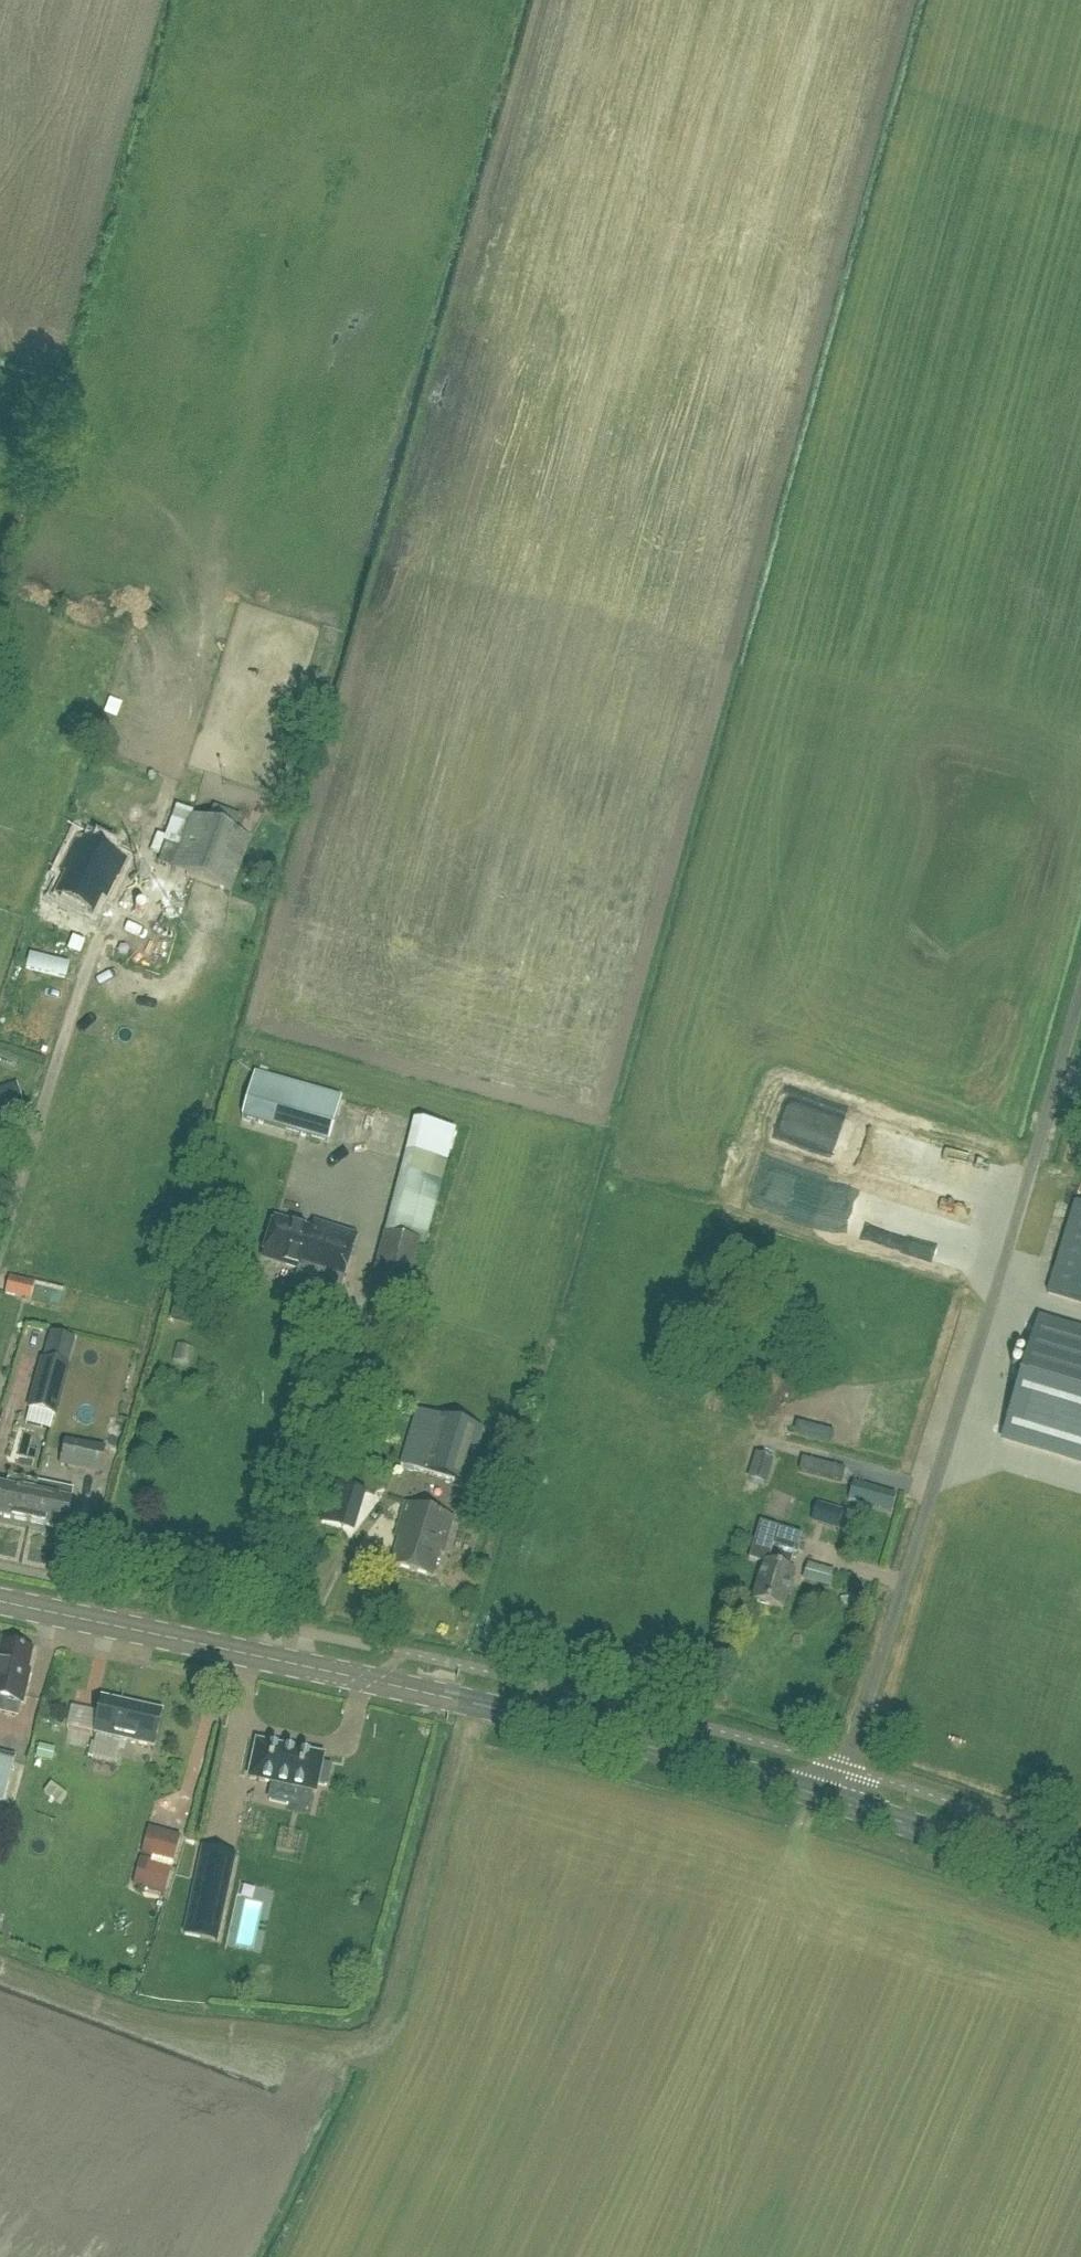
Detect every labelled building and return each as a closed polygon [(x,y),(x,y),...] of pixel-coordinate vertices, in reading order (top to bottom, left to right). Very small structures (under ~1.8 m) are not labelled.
[(230,894),(250,840),(192,818),(180,850),(165,845),(157,866),(172,871),(172,872),(230,894)] [(67,878),(55,900),(90,918),(102,896),(108,899),(125,867),(124,866),(116,880),(72,857),(80,843),(78,842),(61,875),(67,878)] [(242,1120),(329,1145),(341,1101),(254,1076),(242,1120)] [(22,1107),(14,1083),(0,1088),(0,1114),(22,1107)] [(426,1243),(453,1130),(410,1120),(384,1233),(426,1243)] [(1075,1205),(1047,1295),(1080,1306),(1080,1207),(1075,1205)] [(312,1234),(276,1222),(263,1259),(300,1271),(297,1278),(341,1293),(359,1238),(316,1224),(312,1234)] [(403,1289),(418,1244),(389,1234),(373,1279),(403,1289)] [(5,1297),(31,1303),(35,1284),(10,1278),(5,1297)] [(1038,1324),(1036,1331),(1029,1355),(1003,1440),(1080,1463),(1080,1337),(1038,1324)] [(55,1419),(69,1369),(40,1361),(26,1411),(55,1419)] [(466,1488),(482,1433),(431,1417),(423,1447),(406,1442),(399,1467),(466,1488)] [(100,1477),(106,1450),(66,1442),(59,1469),(100,1477)] [(750,1482),(767,1486),(773,1461),(757,1457),(750,1482)] [(800,1459),(797,1472),(839,1481),(842,1468),(800,1459)] [(37,1485),(9,1479),(7,1489),(0,1487),(0,1518),(29,1524),(37,1485)] [(37,1485),(29,1524),(65,1532),(71,1502),(70,1502),(72,1493),(37,1485)] [(853,1485),(848,1503),(865,1507),(870,1490),(853,1485)] [(338,1528),(357,1535),(372,1495),(353,1488),(338,1528)] [(444,1556),(454,1520),(405,1505),(395,1538),(403,1541),(395,1568),(431,1579),(439,1554),(444,1556)] [(836,1532),(841,1512),(815,1505),(810,1525),(836,1532)] [(796,1556),(802,1537),(760,1525),(749,1562),(763,1566),(752,1603),(783,1612),(794,1574),(789,1572),(794,1555),(796,1556)] [(805,1565),(802,1581),(829,1586),(832,1570),(805,1565)] [(32,1653),(1,1646),(0,1653),(0,1712),(2,1711),(3,1702),(22,1706),(28,1684),(25,1683),(32,1653)] [(162,1715),(101,1701),(93,1735),(154,1749),(162,1715)] [(322,1762),(322,1759),(320,1759),(259,1746),(259,1745),(257,1745),(256,1747),(250,1778),(249,1778),(249,1780),(251,1781),(251,1780),(273,1785),(269,1803),(287,1807),(291,1789),(313,1794),(315,1795),(315,1792),(316,1786),(326,1788),(330,1770),(320,1768),(322,1761),(322,1762)] [(51,1764),(54,1751),(39,1747),(36,1760),(51,1764)] [(0,1755),(0,1806),(2,1806),(14,1759),(0,1755)] [(69,1800),(51,1787),(44,1795),(62,1809),(69,1800)] [(180,1837),(147,1828),(139,1858),(172,1867),(180,1837)] [(201,1852),(182,1935),(216,1943),(235,1860),(201,1852)] [(164,1898),(172,1867),(139,1858),(131,1888),(164,1898)]
